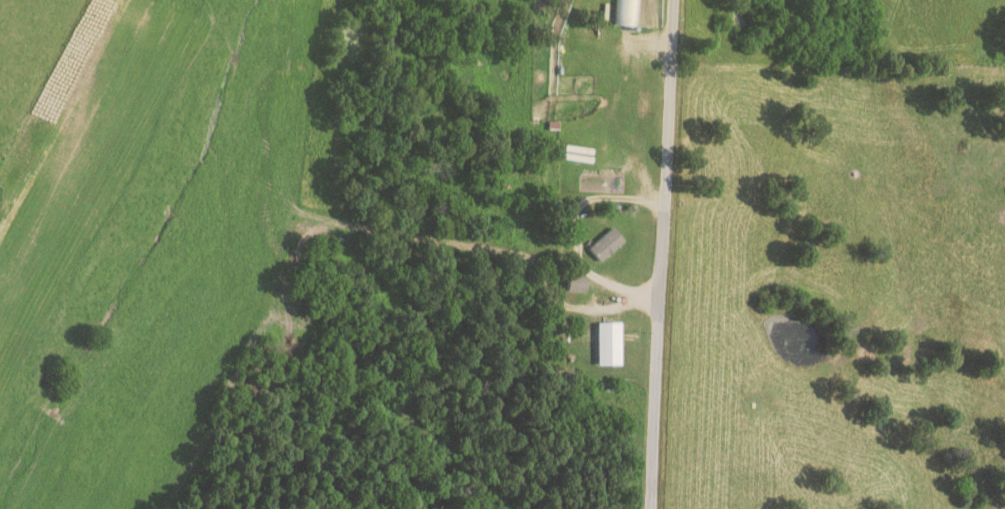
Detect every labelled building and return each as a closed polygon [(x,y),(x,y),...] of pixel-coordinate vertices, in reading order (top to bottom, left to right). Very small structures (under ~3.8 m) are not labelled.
[(614,25),(636,25),(637,0),(615,0),(614,25)] [(600,261),(625,241),(614,227),(589,248),(600,261)] [(587,279),(569,279),(568,291),(586,291),(587,279)] [(621,365),(622,323),(598,322),(597,364),(621,365)]
